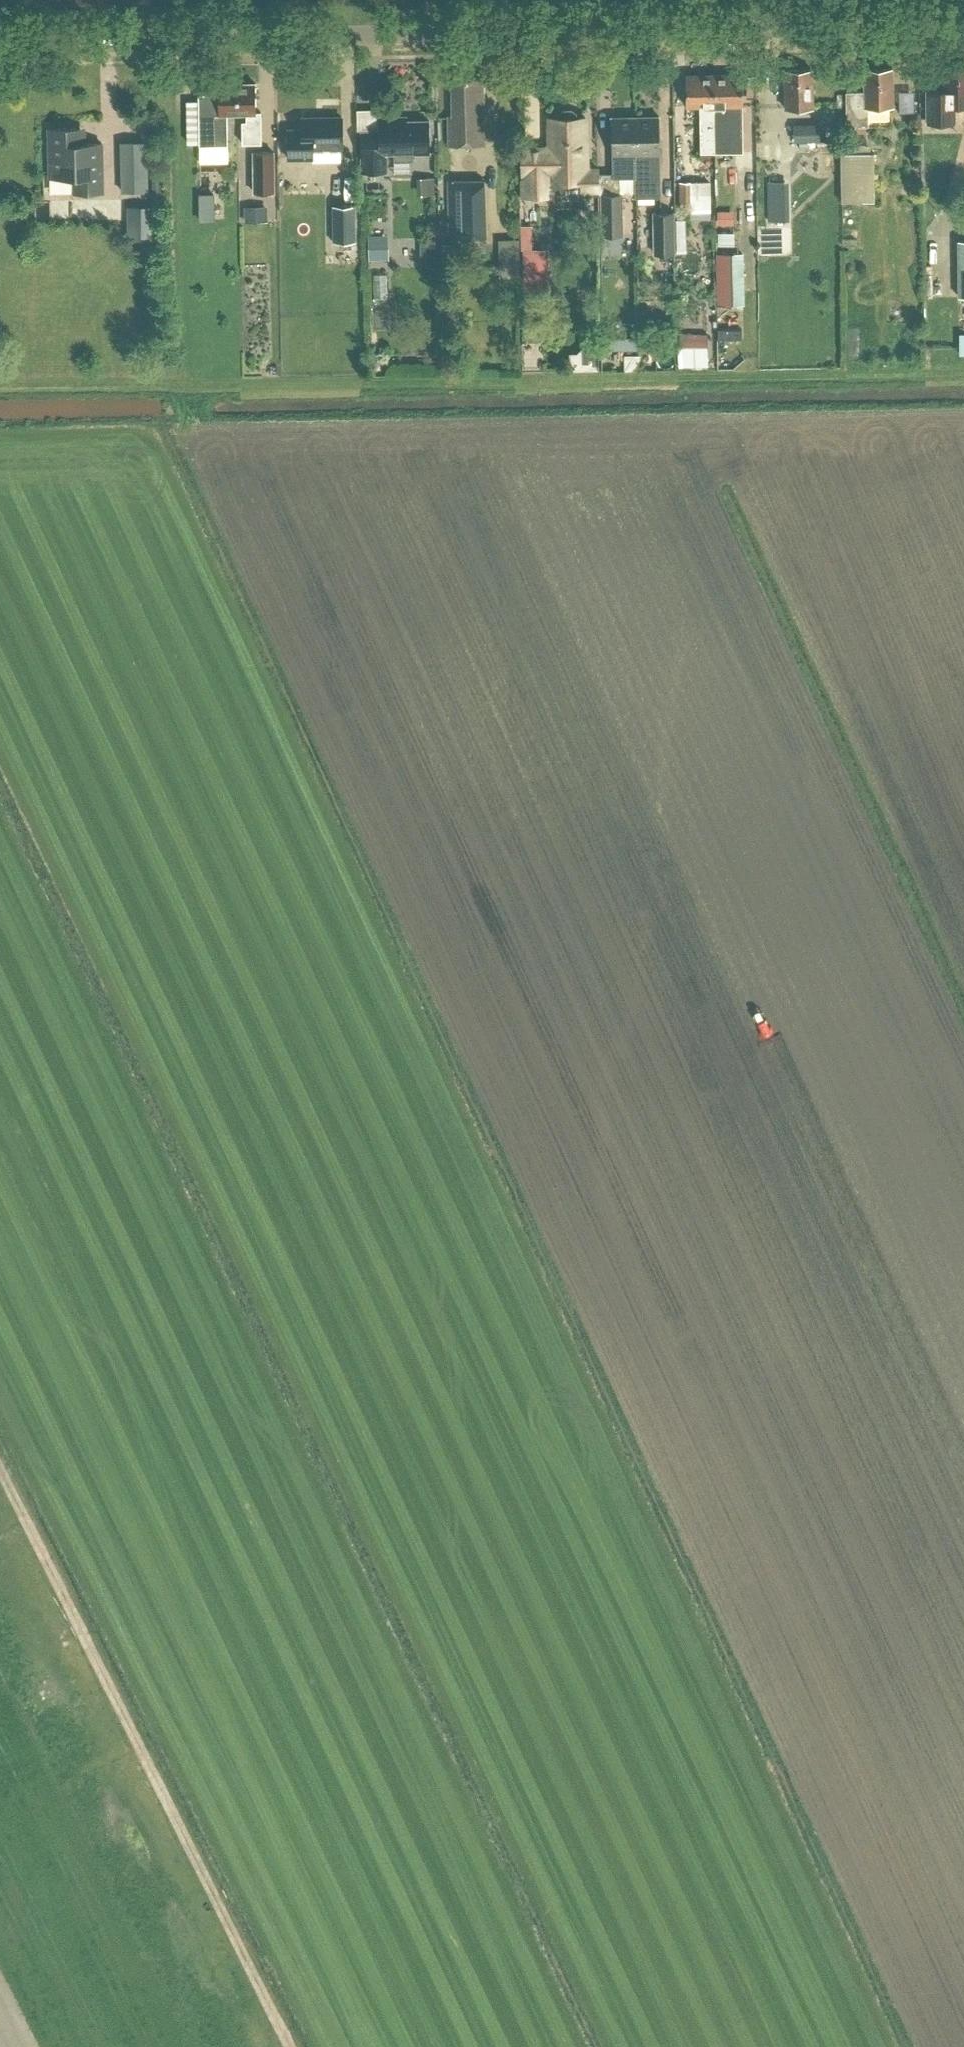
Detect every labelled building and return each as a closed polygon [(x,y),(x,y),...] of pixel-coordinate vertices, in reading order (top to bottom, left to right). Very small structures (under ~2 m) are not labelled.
[(963,104),(963,66),(944,67),(944,89),(925,89),(926,122),(955,122),(955,104),(963,104)] [(865,91),(846,91),(846,126),(869,125),(868,105),(893,105),(892,67),(864,68),(865,91)] [(812,69),(784,69),(785,107),(813,107),(812,69)] [(742,73),(714,74),(715,151),(743,151),(743,105),(742,73)] [(715,151),(714,74),(685,74),(686,105),(699,105),(700,151),(715,151)] [(451,79),(452,115),(448,115),(449,144),(484,143),(483,78),(451,79)] [(237,113),(247,113),(247,121),(242,121),(243,142),(261,142),(261,111),(256,111),(256,82),(237,83),(237,113)] [(218,83),(219,113),(198,113),(199,145),(228,145),(227,113),(237,113),(237,83),(218,83)] [(903,89),(903,109),(917,109),(917,89),(903,89)] [(551,179),(569,179),(580,179),(580,192),(599,192),(599,166),(586,166),(585,117),(574,117),(574,112),(571,108),(563,109),(559,112),(559,117),(549,117),(550,139),(554,139),(554,150),(540,151),(540,147),(522,148),(523,196),(551,195),(551,179)] [(635,116),(636,176),(637,197),(661,196),(659,115),(635,116)] [(363,158),(363,171),(387,171),(387,158),(386,152),(394,152),(394,160),(414,160),(413,152),(430,151),(429,119),(395,120),(395,116),(379,116),(379,130),(362,131),(363,158)] [(613,177),(636,176),(635,116),(611,116),(613,177)] [(342,117),(302,117),(302,129),(288,129),(288,157),(313,157),(312,145),(342,145),(342,117)] [(793,124),(793,142),(796,142),(796,153),(808,153),(808,146),(817,146),(817,153),(833,153),(832,140),(820,140),(820,124),(793,124)] [(75,131),(46,132),(47,181),(71,180),(72,196),(100,195),(99,146),(79,147),(75,144),(75,131)] [(119,143),(120,191),(146,191),(145,143),(119,143)] [(841,152),(841,201),(874,200),(874,151),(841,152)] [(252,153),(252,193),(273,193),(272,152),(252,153)] [(424,176),(425,193),(437,192),(436,175),(424,176)] [(161,177),(152,178),(153,199),(162,199),(161,177)] [(485,181),(448,182),(449,238),(459,238),(459,252),(486,251),(485,181)] [(679,185),(679,207),(710,207),(710,185),(679,185)] [(202,191),(202,218),(217,218),(217,191),(202,191)] [(622,234),(622,193),(600,193),(600,235),(622,234)] [(768,201),(768,221),(785,221),(784,200),(768,201)] [(332,204),(332,241),(355,241),(355,204),(332,204)] [(128,239),(156,240),(157,206),(128,206),(128,239)] [(263,208),(244,208),(244,221),(263,221),(263,208)] [(719,222),(735,222),(735,209),(719,209),(719,222)] [(675,254),(674,212),(652,212),(653,254),(675,254)] [(392,232),(371,232),(371,258),(392,257),(392,232)] [(436,238),(420,238),(421,267),(437,266),(436,238)] [(442,244),(442,261),(455,261),(455,244),(442,244)] [(716,253),(717,305),(744,304),(743,252),(716,253)] [(679,334),(678,365),(706,365),(707,334),(679,334)] [(607,336),(607,349),(619,349),(619,336),(607,336)] [(619,336),(619,349),(638,349),(638,336),(619,336)]
